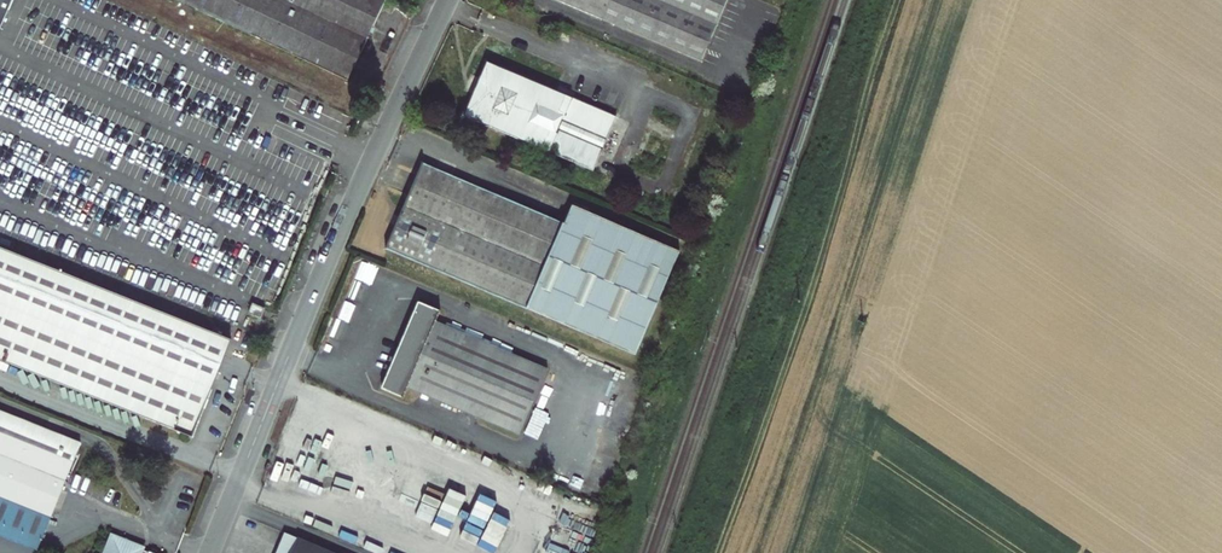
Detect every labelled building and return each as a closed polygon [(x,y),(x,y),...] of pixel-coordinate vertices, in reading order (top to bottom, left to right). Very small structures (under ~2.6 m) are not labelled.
[(14,0),(0,0),(0,31),(14,0)] [(348,81),(386,0),(176,0),(348,81)] [(701,62),(727,0),(555,0),(701,62)] [(616,117),(582,102),(557,92),(487,62),(464,116),(594,171),(616,117)] [(422,164),(398,220),(370,209),(360,233),(375,240),(382,223),(395,229),(386,249),(634,353),(677,251),(570,206),(563,223),(422,164)] [(38,185),(76,203),(80,193),(43,175),(38,185)] [(0,248),(0,360),(193,437),(232,341),(0,248)] [(404,398),(408,388),(464,411),(520,435),(526,422),(542,383),(548,369),(436,322),(440,312),(418,303),(382,389),(404,398)] [(261,319),(265,309),(258,306),(254,304),(249,314),(261,319)] [(553,388),(542,383),(526,422),(536,426),(553,388)] [(0,410),(0,498),(32,511),(47,474),(66,481),(81,443),(0,410)] [(66,481),(47,474),(32,511),(0,498),(0,537),(37,552),(66,481)] [(425,523),(441,529),(445,517),(463,523),(471,500),(437,488),(425,523)] [(298,539),(285,533),(277,552),(292,552),(298,539)] [(142,547),(115,536),(111,537),(104,552),(144,552),(142,547)] [(292,552),(334,552),(298,538),(298,539),(292,552)]
